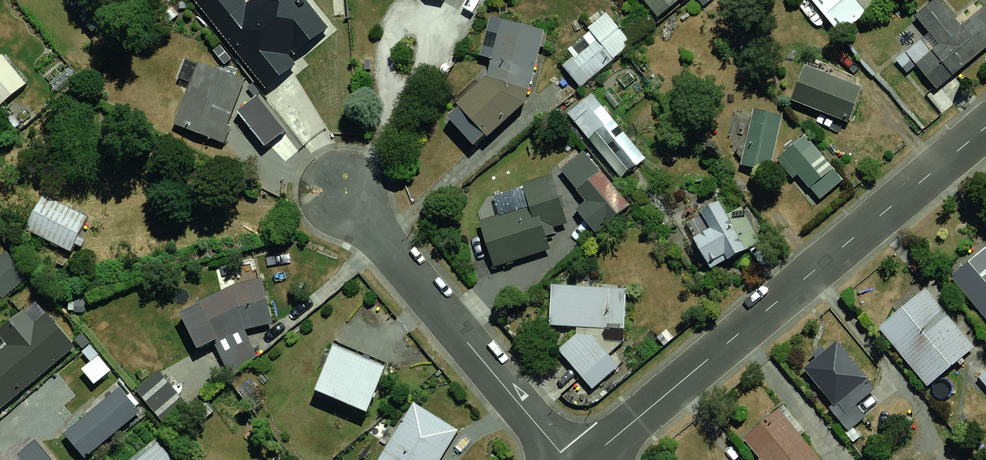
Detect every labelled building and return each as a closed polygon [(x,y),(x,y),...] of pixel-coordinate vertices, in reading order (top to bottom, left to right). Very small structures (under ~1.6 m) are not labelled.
[(262,53),(313,10),(304,0),(290,0),(276,11),(266,0),(191,0),(247,66),(262,53)] [(836,34),(862,13),(851,0),(808,0),(836,34)] [(932,89),(985,44),(985,13),(977,3),(951,25),(930,0),(909,18),(923,35),(902,53),(932,89)] [(583,36),(552,64),(574,88),(626,41),(599,12),(579,30),(583,36)] [(444,118),(472,143),(518,105),(538,29),(490,17),(473,86),(444,118)] [(0,57),(0,106),(25,84),(1,56),(0,57)] [(838,121),(853,83),(796,61),(781,99),(838,121)] [(185,63),(162,124),(209,142),(233,81),(185,63)] [(583,95),(558,115),(614,183),(639,162),(583,95)] [(748,109),(729,162),(768,175),(787,123),(748,109)] [(778,155),(804,186),(826,167),(800,136),(778,155)] [(574,149),(548,172),(595,227),(621,204),(574,149)] [(513,210),(465,224),(479,270),(537,254),(555,226),(545,178),(508,185),(513,210)] [(89,213),(38,195),(23,236),(74,255),(89,213)] [(680,224),(703,272),(754,248),(731,200),(680,224)] [(946,272),(985,322),(985,253),(980,245),(946,272)] [(0,256),(0,296),(24,278),(5,253),(0,256)] [(247,279),(178,308),(196,352),(266,322),(247,279)] [(617,289),(539,285),(537,327),(615,331),(617,289)] [(914,291),(870,327),(919,386),(963,350),(914,291)] [(0,350),(0,405),(67,351),(30,306),(0,330),(0,344),(3,347),(0,350)] [(578,332),(550,354),(582,395),(610,372),(578,332)] [(836,339),(796,369),(833,419),(873,389),(836,339)] [(337,344),(315,391),(368,415),(389,367),(337,344)] [(967,372),(985,398),(985,361),(967,372)] [(155,367),(133,387),(162,418),(183,398),(155,367)] [(119,385),(60,433),(80,458),(139,410),(119,385)] [(373,459),(435,459),(453,429),(407,403),(373,459)] [(733,436),(753,459),(812,459),(773,412),(733,436)] [(0,436),(0,459),(36,459),(7,429),(0,436)] [(129,459),(166,459),(150,442),(129,459)]
